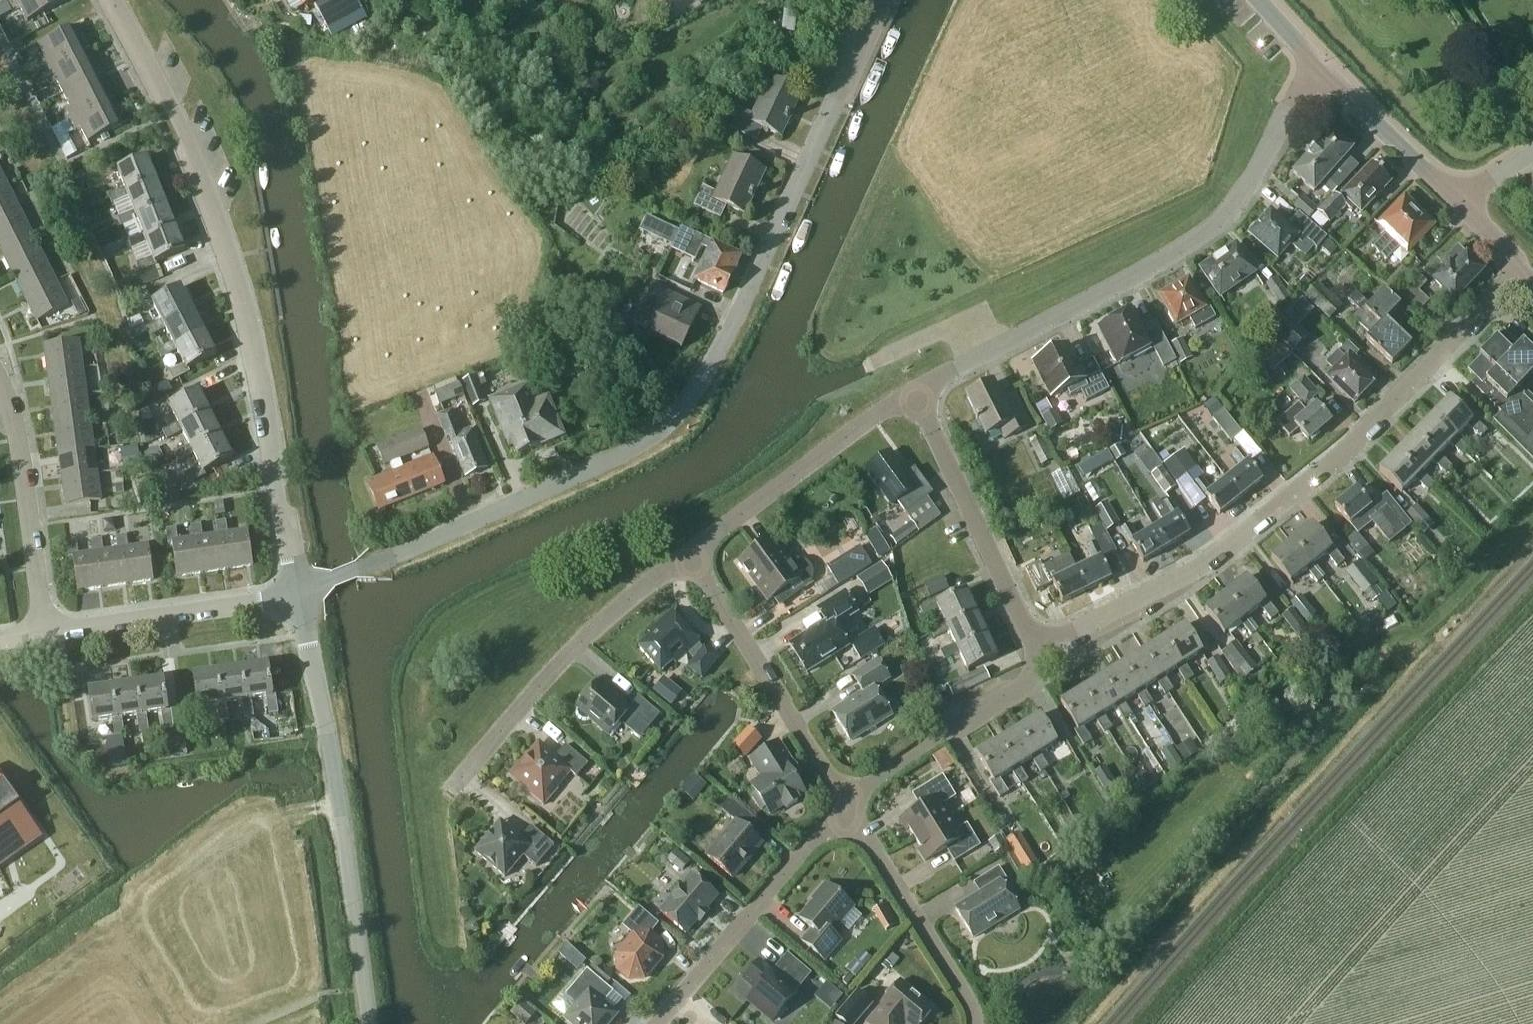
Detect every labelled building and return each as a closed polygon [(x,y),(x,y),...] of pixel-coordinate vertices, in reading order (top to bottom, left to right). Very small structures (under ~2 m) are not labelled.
[(5,1),(11,12),(20,7),(27,21),(61,4),(59,0),(8,0),(5,1)] [(315,6),(333,36),(366,18),(356,0),(326,0),(315,6)] [(37,63),(43,73),(91,48),(79,24),(38,45),(45,58),(37,63)] [(56,79),(63,93),(104,72),(91,48),(43,73),(48,83),(56,79)] [(116,96),(104,72),(63,93),(70,107),(62,111),(67,122),(116,96)] [(48,89),(41,75),(29,80),(36,95),(48,89)] [(763,128),(781,137),(801,94),(770,79),(753,115),(739,109),(729,129),(756,141),(763,128)] [(116,96),(67,122),(73,132),(80,128),(88,142),(129,121),(116,96)] [(1317,212),(1335,194),(1334,194),(1359,167),(1348,157),(1354,149),(1331,128),(1290,172),(1314,194),(1322,186),(1332,195),(1317,212)] [(726,206),(745,214),(765,172),(733,157),(716,192),(703,186),(693,206),(720,219),(726,206)] [(127,193),(157,182),(148,158),(118,170),(125,188),(108,195),(112,204),(128,197),(127,193)] [(1335,194),(1317,212),(1329,223),(1345,206),(1351,211),(1354,208),(1360,214),(1391,181),(1372,164),(1339,199),(1335,194)] [(121,227),(137,220),(136,217),(166,205),(157,182),(127,193),(128,197),(134,211),(117,218),(121,227)] [(19,210),(7,186),(0,190),(0,220),(19,210)] [(1318,214),(1302,198),(1294,206),(1310,221),(1318,214)] [(1405,199),(1381,224),(1379,226),(1385,231),(1370,246),(1386,261),(1401,246),(1407,252),(1432,226),(1405,199)] [(136,217),(137,220),(143,234),(127,241),(130,250),(147,243),(145,240),(175,228),(166,205),(136,217)] [(32,234),(19,210),(0,220),(0,250),(32,234)] [(1299,213),(1289,224),(1287,227),(1270,212),(1262,221),(1260,220),(1249,232),(1277,257),(1289,243),(1305,257),(1314,246),(1317,248),(1327,237),(1299,213)] [(647,216),(640,231),(673,246),(680,231),(647,216)] [(184,251),(175,228),(145,240),(147,243),(152,258),(136,264),(139,273),(157,266),(156,263),(184,251)] [(681,229),(680,231),(673,246),(672,250),(695,261),(702,247),(709,250),(694,280),(723,294),(740,257),(681,229)] [(44,258),(32,234),(0,250),(12,274),(44,258)] [(1328,241),(1322,248),(1331,256),(1337,249),(1328,241)] [(1253,273),(1235,246),(1202,269),(1220,296),(1253,273)] [(1440,293),(1451,304),(1482,272),(1457,247),(1441,264),(1437,261),(1425,272),(1432,279),(1431,281),(1442,291),(1440,293)] [(44,258),(12,274),(24,298),(56,282),(44,258)] [(159,266),(140,274),(144,285),(163,277),(159,266)] [(1427,282),(1420,276),(1403,294),(1420,310),(1429,301),(1419,291),(1427,282)] [(1290,297),(1277,277),(1266,285),(1279,304),(1290,297)] [(1204,307),(1188,280),(1160,296),(1176,324),(1188,317),(1195,329),(1216,317),(1208,304),(1204,307)] [(68,305),(56,282),(24,298),(36,321),(68,305)] [(1342,306),(1317,283),(1305,296),(1330,319),(1342,306)] [(163,325),(192,309),(180,287),(151,303),(161,320),(145,329),(149,337),(165,328),(163,325)] [(636,322),(634,327),(647,333),(681,348),(695,318),(681,312),(686,301),(653,287),(646,304),(644,304),(636,322)] [(1366,339),(1392,364),(1411,344),(1386,320),(1400,305),(1384,290),(1369,305),(1355,292),(1348,300),(1359,310),(1352,318),(1370,335),(1366,339)] [(163,325),(165,328),(172,341),(156,350),(161,359),(176,351),(177,350),(175,347),(203,332),(192,309),(163,325)] [(1141,329),(1131,311),(1098,329),(1118,365),(1153,346),(1163,367),(1175,361),(1154,322),(1141,329)] [(1308,337),(1287,317),(1272,332),(1293,352),(1308,337)] [(1519,346),(1502,331),(1479,355),(1480,357),(1467,370),(1476,379),(1470,384),(1501,413),(1493,420),(1532,460),(1532,405),(1517,390),(1532,374),(1532,353),(1522,343),(1519,346)] [(175,347),(177,350),(176,351),(183,364),(168,372),(173,381),(189,372),(188,369),(216,354),(203,332),(175,347)] [(1253,348),(1273,371),(1291,355),(1270,332),(1253,348)] [(1170,344),(1181,363),(1193,357),(1182,338),(1170,344)] [(48,372),(83,368),(79,341),(44,346),(48,372)] [(1327,377),(1354,403),(1375,382),(1362,369),(1356,363),(1359,360),(1355,356),(1358,353),(1348,342),(1337,353),(1335,352),(1325,362),(1333,370),(1331,372),(1327,377)] [(624,351),(638,367),(647,359),(633,343),(624,351)] [(1092,358),(1078,366),(1067,345),(1033,362),(1052,397),(1067,389),(1071,396),(1080,391),(1086,402),(1109,390),(1092,358)] [(51,399),(86,394),(83,368),(48,372),(51,399)] [(462,381),(472,406),(485,401),(479,386),(486,383),(481,373),(462,381)] [(1318,394),(1303,377),(1291,388),(1305,405),(1302,408),(1299,404),(1277,423),(1289,437),(1298,429),(1309,440),(1331,421),(1312,399),(1318,394)] [(166,381),(155,387),(159,395),(171,390),(166,381)] [(463,395),(458,382),(433,392),(438,405),(463,395)] [(1002,401),(993,383),(966,396),(986,435),(1000,428),(1005,438),(1031,425),(1015,394),(1002,401)] [(535,403),(528,385),(489,400),(508,447),(512,446),(516,456),(564,437),(548,398),(535,403)] [(162,432),(165,437),(166,440),(168,439),(182,432),(180,429),(209,414),(197,391),(169,406),(178,424),(162,432)] [(55,425),(90,421),(86,394),(51,399),(55,425)] [(1215,399),(1204,407),(1213,418),(1223,409),(1215,399)] [(1454,439),(1457,437),(1467,426),(1480,439),(1487,431),(1474,418),(1471,420),(1450,399),(1432,417),(1454,439)] [(471,429),(462,433),(452,409),(437,416),(446,438),(449,437),(465,477),(486,468),(471,429)] [(1049,430),(1063,423),(1055,409),(1042,416),(1049,430)] [(1224,410),(1213,419),(1231,442),(1242,433),(1224,410)] [(221,436),(209,414),(180,429),(182,432),(168,439),(182,432),(189,446),(174,454),(178,462),(193,454),(192,451),(221,436)] [(1437,457),(1439,455),(1450,444),(1463,456),(1469,449),(1457,437),(1454,439),(1432,417),(1414,435),(1437,457)] [(154,420),(142,422),(145,438),(156,436),(154,420)] [(58,452),(93,447),(90,421),(55,425),(58,452)] [(1121,441),(1123,427),(1106,425),(1105,439),(1121,441)] [(412,434),(419,451),(428,447),(420,430),(412,434)] [(399,459),(419,451),(412,434),(377,448),(385,465),(390,463),(394,471),(367,482),(380,511),(423,493),(416,476),(407,480),(402,468),(399,459)] [(1419,475),(1422,472),(1432,462),(1445,474),(1452,467),(1439,455),(1437,457),(1414,435),(1397,453),(1419,475)] [(192,451),(193,454),(194,454),(201,468),(185,476),(189,484),(206,476),(204,473),(232,459),(221,436),(192,451)] [(1041,465),(1053,459),(1043,437),(1030,443),(1041,465)] [(1109,450),(1116,462),(1126,456),(1119,444),(1109,450)] [(121,449),(124,470),(142,467),(138,446),(121,449)] [(97,474),(93,447),(58,452),(62,478),(97,474)] [(150,465),(164,458),(159,447),(144,453),(150,465)] [(1227,480),(1241,497),(1262,480),(1248,464),(1250,462),(1239,447),(1231,454),(1242,468),(1227,480)] [(1198,468),(1184,450),(1164,464),(1178,483),(1198,468)] [(906,473),(890,451),(865,469),(891,505),(897,501),(905,513),(933,493),(914,467),(906,473)] [(1080,464),(1085,474),(1113,461),(1108,451),(1080,464)] [(1419,475),(1397,453),(1379,471),(1402,493),(1415,479),(1428,491),(1434,485),(1422,472),(1419,475)] [(416,476),(423,493),(443,485),(431,456),(402,468),(407,480),(416,476)] [(1151,474),(1165,494),(1176,487),(1162,467),(1151,474)] [(180,499),(172,472),(155,477),(163,504),(180,499)] [(101,500),(97,474),(62,478),(65,505),(101,500)] [(1220,514),(1241,497),(1227,480),(1212,492),(1201,478),(1193,485),(1204,499),(1206,497),(1220,514)] [(1386,493),(1370,506),(1356,489),(1352,493),(1350,494),(1335,507),(1355,532),(1357,534),(1372,523),(1379,532),(1389,544),(1406,530),(1405,529),(1411,524),(1386,493)] [(1155,529),(1167,548),(1189,534),(1178,516),(1180,514),(1171,499),(1162,504),(1159,499),(1152,503),(1164,523),(1155,529)] [(215,502),(216,515),(225,514),(223,501),(215,502)] [(1120,523),(1108,501),(1094,509),(1105,531),(1120,523)] [(1403,512),(1423,534),(1434,525),(1415,502),(1403,512)] [(216,522),(217,535),(222,534),(227,569),(253,565),(248,530),(228,533),(226,521),(216,522)] [(1144,562),(1167,548),(1155,529),(1138,539),(1129,524),(1120,530),(1130,546),(1132,544),(1144,562)] [(191,526),(192,538),(197,538),(202,572),(227,569),(222,534),(217,535),(203,537),(201,525),(191,526)] [(1312,525),(1291,541),(1311,565),(1313,563),(1326,553),(1337,568),(1345,561),(1333,546),(1330,548),(1312,525)] [(890,538),(896,546),(912,534),(906,526),(890,538)] [(1076,570),(1086,591),(1111,579),(1101,559),(1113,553),(1100,526),(1090,531),(1096,542),(1085,547),(1093,562),(1076,570)] [(197,538),(192,538),(178,540),(176,528),(166,530),(168,544),(172,543),(176,576),(202,572),(197,538)] [(891,551),(879,532),(867,540),(879,558),(891,551)] [(116,537),(118,549),(123,548),(128,584),(153,580),(148,545),(128,547),(126,535),(116,537)] [(791,563),(771,538),(739,562),(768,601),(774,597),(780,604),(791,596),(785,589),(801,577),(804,573),(804,567),(801,563),(796,561),(791,563)] [(123,548),(118,549),(103,551),(101,539),(91,540),(93,553),(97,552),(102,587),(128,584),(123,548)] [(1311,565),(1291,541),(1271,558),(1290,581),(1306,569),(1317,583),(1324,577),(1313,563),(1311,565)] [(77,591),(102,587),(97,552),(93,553),(78,555),(76,542),(66,544),(68,558),(72,558),(77,591)] [(826,567),(838,585),(871,564),(859,546),(826,567)] [(1359,560),(1345,571),(1363,594),(1366,592),(1373,602),(1376,599),(1384,593),(1377,584),(1359,560)] [(856,578),(868,596),(893,581),(882,562),(856,578)] [(1062,603),(1086,591),(1076,570),(1059,579),(1052,563),(1042,568),(1050,584),(1052,583),(1062,603)] [(1047,586),(1036,564),(1025,569),(1036,591),(1047,586)] [(924,584),(930,597),(948,589),(943,576),(924,584)] [(1246,578),(1225,594),(1244,618),(1247,616),(1259,606),(1271,620),(1278,614),(1266,599),(1264,601),(1246,578)] [(939,610),(945,623),(947,626),(976,612),(965,590),(938,603),(936,600),(919,608),(924,617),(939,610)] [(857,612),(844,592),(817,608),(825,622),(790,644),(807,672),(847,646),(835,626),(857,612)] [(1384,593),(1376,599),(1387,613),(1396,606),(1386,592),(1384,593)] [(1244,618),(1225,594),(1205,610),(1224,634),(1240,622),(1251,636),(1258,630),(1247,616),(1244,618)] [(1313,612),(1299,595),(1289,603),(1303,620),(1313,612)] [(1282,617),(1297,636),(1307,628),(1292,609),(1282,617)] [(700,642),(673,610),(648,632),(651,635),(638,646),(661,671),(684,651),(686,654),(688,653),(694,659),(688,667),(702,678),(718,658),(704,647),(703,648),(698,644),(700,642)] [(957,648),(987,634),(976,612),(947,626),(945,623),(930,630),(934,638),(949,631),(955,644),(957,648)] [(1181,666),(1177,668),(1185,682),(1194,677),(1185,663),(1202,653),(1185,625),(1164,638),(1181,666)] [(850,643),(861,660),(885,645),(874,628),(850,643)] [(957,648),(955,644),(940,652),(944,660),(959,653),(968,670),(997,657),(987,634),(957,648)] [(1164,676),(1177,668),(1181,666),(1164,638),(1143,651),(1160,679),(1156,681),(1165,695),(1173,690),(1164,676)] [(1258,668),(1236,640),(1225,649),(1246,677),(1258,668)] [(1140,691),(1136,694),(1145,708),(1153,703),(1144,689),(1156,681),(1160,679),(1143,651),(1122,664),(1140,691)] [(1231,677),(1218,656),(1206,663),(1220,684),(1231,677)] [(889,678),(878,660),(853,676),(863,693),(832,712),(850,741),(892,715),(874,687),(889,678)] [(248,701),(251,700),(266,698),(269,714),(278,713),(276,694),(273,695),(268,663),(243,667),(248,701)] [(1122,664),(1102,677),(1119,704),(1115,707),(1124,721),(1132,715),(1124,701),(1136,694),(1140,691),(1122,664)] [(253,717),(251,700),(248,701),(243,667),(217,670),(222,704),(226,704),(241,702),(244,718),(253,717)] [(948,686),(953,697),(989,679),(984,669),(948,686)] [(222,704),(217,670),(192,674),(197,708),(217,705),(219,721),(229,720),(226,704),(222,704)] [(1098,717),(1095,719),(1104,733),(1112,728),(1103,714),(1115,707),(1119,704),(1102,677),(1081,690),(1098,717)] [(143,715),(146,715),(161,713),(164,729),(163,729),(165,742),(185,739),(181,708),(168,710),(164,679),(138,682),(143,715)] [(661,681),(653,690),(671,705),(679,696),(661,681)] [(117,720),(122,719),(137,717),(139,733),(149,731),(146,715),(143,715),(138,682),(113,686),(117,720)] [(628,709),(597,682),(576,706),(579,709),(578,712),(579,716),(582,718),(586,719),(589,718),(608,734),(619,721),(628,729),(638,718),(649,727),(660,715),(639,697),(628,709)] [(117,720),(113,686),(87,689),(92,723),(112,720),(114,736),(124,735),(122,719),(117,720)] [(1098,717),(1081,690),(1060,703),(1077,729),(1074,731),(1083,746),(1092,741),(1083,727),(1095,719),(1098,717)] [(1035,756),(1031,759),(1040,773),(1049,767),(1040,753),(1056,743),(1039,716),(1018,729),(1035,756)] [(729,743),(745,758),(762,739),(746,725),(729,743)] [(1014,769),(1011,771),(1020,785),(1028,780),(1019,766),(1031,759),(1035,756),(1018,729),(997,742),(1014,769)] [(1176,748),(1184,762),(1199,752),(1190,739),(1176,748)] [(772,742),(773,745),(751,759),(764,779),(756,784),(752,787),(757,794),(753,796),(761,809),(765,807),(770,815),(784,805),(787,809),(798,802),(795,798),(804,793),(796,780),(786,766),(772,742)] [(1014,769),(997,742),(976,755),(993,781),(990,783),(999,798),(1008,793),(999,779),(1011,771),(1014,769)] [(565,745),(554,758),(538,744),(512,775),(530,789),(528,792),(543,805),(556,790),(554,788),(569,771),(576,777),(588,764),(565,745)] [(1171,746),(1161,752),(1172,768),(1181,762),(1171,746)] [(1094,772),(1106,792),(1117,786),(1105,766),(1094,772)] [(1148,780),(1143,772),(1136,776),(1140,784),(1148,780)] [(694,775),(681,791),(694,801),(707,785),(694,775)] [(915,839),(950,817),(942,805),(955,796),(942,775),(912,794),(920,807),(900,820),(906,830),(909,829),(915,839)] [(38,831),(0,778),(0,859),(38,831)] [(732,877),(761,843),(749,832),(758,821),(731,798),(721,809),(736,822),(707,856),(732,877)] [(957,830),(950,817),(915,839),(921,849),(918,850),(925,861),(946,848),(954,861),(980,845),(967,824),(957,830)] [(521,838),(500,820),(474,851),(505,877),(523,855),(536,866),(554,845),(531,826),(521,838)] [(1038,862),(1019,832),(1007,840),(1026,869),(1038,862)] [(988,842),(995,853),(1007,846),(1000,835),(988,842)] [(668,860),(681,872),(690,862),(676,850),(668,860)] [(955,909),(973,938),(1019,909),(1001,881),(1006,878),(999,867),(973,883),(980,893),(955,909)] [(717,896),(692,875),(661,912),(685,933),(717,896)] [(853,907),(826,883),(812,899),(814,901),(799,918),(812,929),(802,941),(824,960),(841,940),(832,933),(853,907)] [(887,904),(875,911),(886,929),(898,922),(887,904)] [(657,923),(638,908),(624,925),(634,934),(616,955),(618,969),(629,979),(644,978),(653,967),(652,962),(661,951),(660,942),(649,933),(657,923)] [(467,925),(470,935),(479,932),(476,922),(467,925)] [(847,970),(856,977),(871,959),(863,951),(847,970)] [(772,973),(759,962),(744,979),(757,990),(748,1000),(772,1021),(796,993),(794,992),(810,973),(787,954),(772,973)] [(586,969),(565,995),(577,1005),(566,1018),(573,1023),(606,1023),(615,1014),(596,998),(606,986),(586,969)] [(900,981),(881,1003),(883,1005),(867,1023),(868,1023),(903,1023),(904,1023),(905,1023),(922,1023),(934,1010),(900,981)] [(814,997),(831,1010),(843,995),(826,982),(814,997)] [(872,1001),(857,989),(835,1014),(846,1023),(853,1023),(872,1001)] [(522,1023),(526,1023),(536,1012),(522,1000),(510,1014),(522,1023)]
